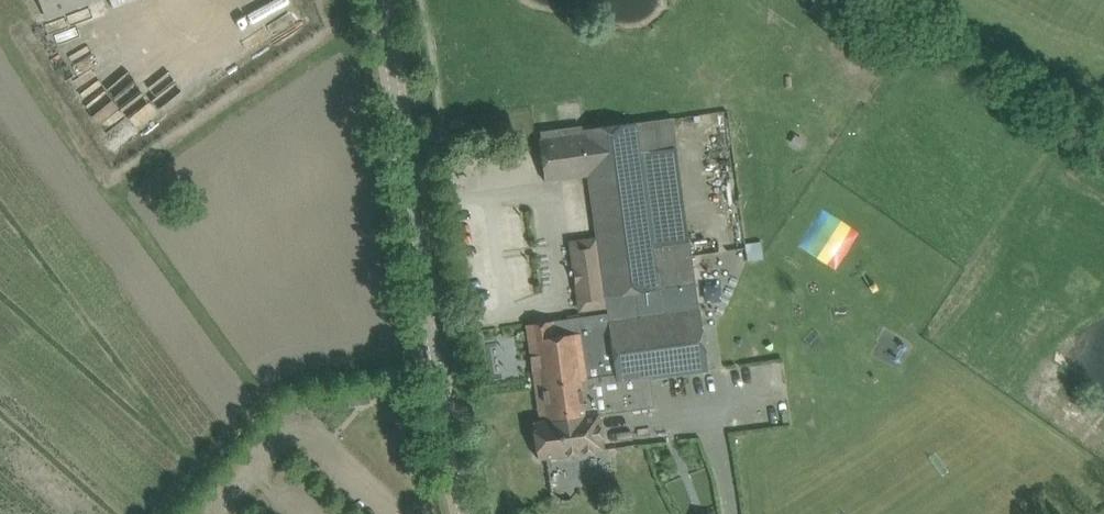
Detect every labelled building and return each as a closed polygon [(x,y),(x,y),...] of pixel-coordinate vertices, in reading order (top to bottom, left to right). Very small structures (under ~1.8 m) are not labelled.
[(48,18),(95,0),(41,0),(48,18)] [(678,147),(673,118),(673,117),(637,122),(583,129),(582,129),(583,133),(564,136),(562,128),(540,131),(541,139),(539,139),(540,144),(545,181),(589,175),(598,242),(608,314),(575,318),(528,325),(537,390),(541,419),(540,420),(540,421),(534,422),(539,458),(560,455),(604,450),(599,415),(656,408),(652,378),(709,371),(695,268),(691,269),(688,243),(655,247),(642,152),(678,147)] [(804,246),(843,262),(851,240),(813,225),(804,246)] [(744,239),(688,243),(691,269),(695,268),(709,371),(725,370),(721,329),(747,265),(744,239)] [(598,242),(564,247),(575,318),(608,314),(598,242)] [(528,325),(468,333),(476,398),(537,390),(528,325)] [(686,513),(704,513),(721,509),(707,467),(674,477),(686,513)]
